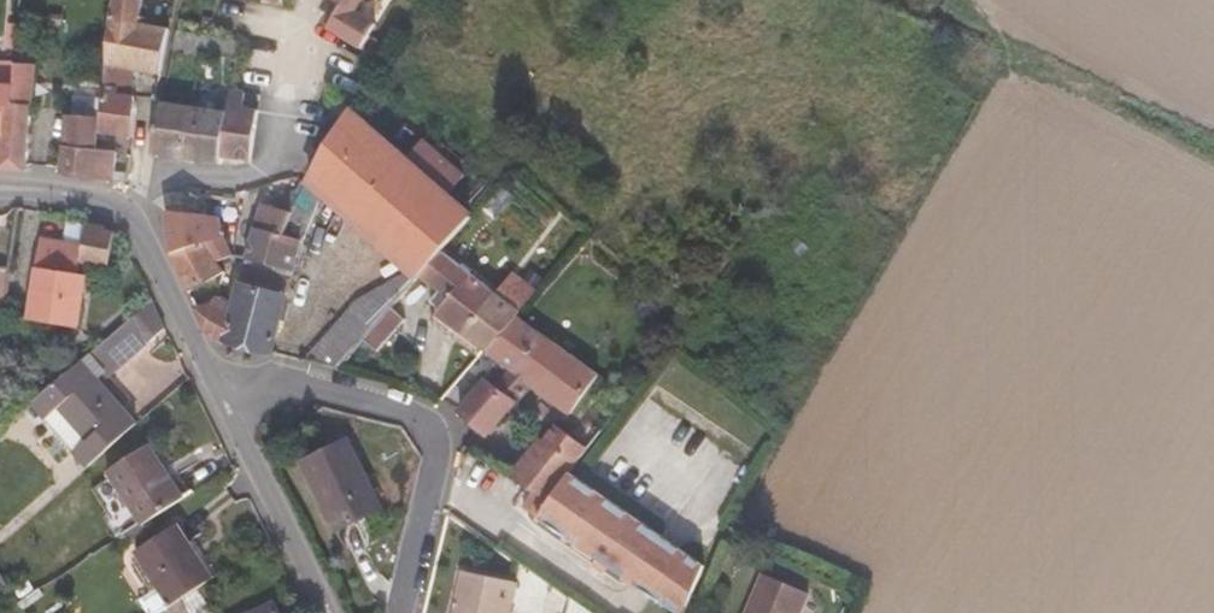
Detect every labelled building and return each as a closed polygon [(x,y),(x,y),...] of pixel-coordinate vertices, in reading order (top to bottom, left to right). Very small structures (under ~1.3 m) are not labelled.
[(177,28),(159,24),(159,18),(147,16),(149,0),(123,0),(115,90),(126,91),(126,94),(142,97),(144,71),(167,74),(177,28)] [(339,3),(345,7),(339,16),(370,35),(384,14),(364,1),(365,0),(340,0),(339,3)] [(248,57),(251,39),(187,28),(183,47),(248,57)] [(41,65),(20,64),(19,72),(18,87),(16,106),(39,109),(41,65)] [(18,87),(19,72),(3,72),(2,86),(18,87)] [(18,87),(2,86),(0,86),(0,134),(10,135),(15,136),(16,106),(18,87)] [(138,136),(142,97),(126,94),(126,91),(115,90),(111,132),(125,135),(138,136)] [(242,115),(272,123),(272,115),(259,113),(260,95),(244,94),(242,108),(242,115)] [(242,108),(173,101),(161,153),(162,155),(213,162),(235,165),(236,161),(242,115),(242,108)] [(34,172),(39,109),(16,106),(15,136),(10,135),(9,144),(8,170),(34,172)] [(368,114),(359,106),(337,139),(322,175),(307,204),(294,236),(316,241),(336,193),(367,222),(410,152),(397,140),(368,114)] [(266,164),(272,123),(242,115),(236,161),(266,164)] [(106,151),(106,133),(106,122),(78,119),(74,148),(106,151)] [(433,137),(466,167),(483,148),(450,119),(433,137)] [(450,241),(473,208),(450,187),(466,167),(433,137),(415,122),(397,140),(410,152),(367,222),(427,272),(450,241)] [(125,135),(111,132),(106,133),(106,151),(123,154),(125,135)] [(8,170),(9,144),(0,143),(0,170),(8,170)] [(74,148),(71,176),(121,180),(123,154),(106,151),(74,148)] [(294,236),(307,204),(294,201),(288,217),(272,213),(258,259),(308,272),(316,241),(294,236)] [(228,259),(243,256),(228,220),(205,216),(175,213),(183,256),(221,244),(228,259)] [(94,238),(96,230),(95,224),(79,221),(76,236),(94,238)] [(116,269),(122,235),(96,230),(94,238),(76,236),(54,233),(36,320),(82,331),(91,281),(84,279),(86,265),(116,269)] [(496,354),(527,313),(516,302),(520,297),(450,241),(427,272),(448,289),(437,301),(447,309),(440,318),(488,357),(492,352),(496,354)] [(234,275),(228,259),(221,244),(183,256),(198,290),(234,275)] [(305,280),(256,267),(245,301),(229,297),(220,305),(206,308),(223,338),(284,355),(305,280)] [(14,315),(19,272),(0,272),(0,307),(4,311),(14,315)] [(401,305),(415,288),(404,280),(378,297),(396,310),(401,305)] [(396,310),(378,297),(370,300),(363,308),(385,325),(396,310)] [(413,314),(401,305),(396,310),(385,325),(378,333),(375,337),(388,348),(413,314)] [(96,473),(146,429),(113,390),(175,335),(162,308),(99,362),(111,376),(105,381),(93,367),(43,411),(56,425),(69,414),(97,446),(84,458),(96,473)] [(385,325),(363,308),(356,316),(378,333),(385,325)] [(563,343),(558,338),(527,313),(496,354),(515,370),(511,376),(506,372),(500,380),(495,377),(468,413),(484,427),(497,436),(537,386),(575,414),(599,374),(563,343)] [(335,340),(358,358),(375,337),(378,333),(356,316),(335,340)] [(313,362),(347,371),(358,358),(335,340),(313,362)] [(111,376),(99,362),(93,367),(105,381),(111,376)] [(584,462),(603,434),(597,429),(594,436),(596,438),(593,444),(563,425),(551,442),(584,462)] [(572,479),(584,462),(551,442),(545,438),(520,482),(556,503),(572,479)] [(311,467),(344,535),(389,514),(356,447),(311,467)] [(150,528),(192,502),(154,448),(115,472),(150,528)] [(713,560),(572,479),(556,503),(548,522),(693,611),(713,560)] [(165,589),(177,606),(220,581),(182,528),(142,555),(165,589)] [(752,555),(757,545),(744,538),(739,549),(752,555)] [(464,612),(519,612),(527,587),(475,571),(464,612)] [(811,594),(769,575),(753,612),(803,612),(811,594)] [(177,606),(165,589),(143,602),(150,612),(167,612),(177,606)] [(206,596),(190,605),(195,612),(218,612),(206,596)]
